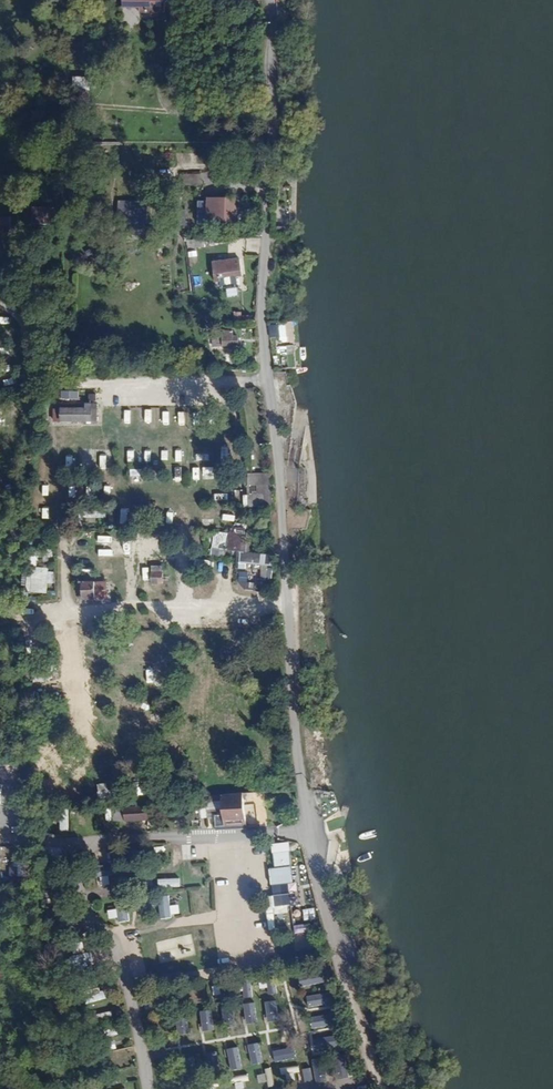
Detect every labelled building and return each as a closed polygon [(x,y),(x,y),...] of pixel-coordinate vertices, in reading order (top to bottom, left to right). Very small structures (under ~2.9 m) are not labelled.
[(123,4),(141,5),(141,10),(162,11),(162,0),(123,0),(123,4)] [(145,227),(147,216),(125,213),(125,210),(120,210),(119,220),(123,221),(123,225),(145,227)] [(235,225),(235,210),(224,210),(224,225),(235,225)] [(13,216),(0,216),(0,233),(13,233),(13,216)] [(243,275),(243,265),(238,265),(237,260),(225,260),(225,268),(219,268),(219,273),(225,273),(225,275),(243,275)] [(280,337),(288,336),(285,323),(278,324),(280,337)] [(240,338),(214,338),(215,348),(241,347),(240,338)] [(295,366),(293,345),(276,346),(278,368),(295,366)] [(63,413),(63,426),(98,425),(98,412),(93,413),(87,408),(59,409),(60,413),(63,413)] [(139,408),(138,420),(151,420),(152,409),(139,408)] [(159,420),(178,420),(178,412),(159,413),(159,420)] [(153,460),(153,444),(134,444),(134,461),(153,460)] [(99,456),(99,469),(107,470),(107,457),(99,456)] [(130,477),(146,477),(146,469),(130,469),(130,477)] [(246,473),(245,507),(270,508),(271,474),(246,473)] [(234,533),(228,534),(228,554),(246,554),(247,533),(234,533)] [(97,534),(97,553),(135,553),(135,534),(97,534)] [(145,537),(146,547),(163,546),(163,536),(145,537)] [(277,558),(258,558),(258,566),(277,567),(277,558)] [(46,593),(48,568),(29,567),(28,592),(46,593)] [(165,575),(153,575),(152,588),(165,588),(165,575)] [(106,600),(105,582),(82,583),(83,599),(95,599),(95,600),(106,600)] [(98,797),(106,798),(107,785),(99,784),(98,797)] [(243,822),(241,800),(216,803),(216,808),(220,807),(222,824),(243,822)] [(136,807),(110,810),(111,815),(120,814),(121,829),(152,825),(151,812),(136,813),(136,807)] [(208,829),(206,810),(198,810),(200,830),(208,829)] [(268,823),(280,822),(279,812),(267,813),(268,823)] [(59,831),(68,832),(68,813),(60,813),(59,831)] [(297,850),(279,849),(279,864),(297,865),(297,850)] [(94,867),(94,878),(113,877),(112,866),(94,867)] [(100,886),(109,886),(109,877),(100,877),(100,886)] [(152,890),(151,877),(131,879),(132,892),(152,890)] [(180,879),(158,880),(158,888),(180,887),(180,879)] [(307,881),(289,886),(295,911),(314,905),(307,881)] [(170,896),(158,897),(159,919),(171,918),(170,896)] [(140,899),(142,908),(151,907),(149,897),(140,899)] [(116,909),(107,911),(109,923),(129,919),(126,899),(115,900),(116,909)] [(303,923),(280,927),(281,935),(305,931),(303,923)] [(75,937),(73,931),(68,932),(71,944),(80,941),(79,936),(75,937)] [(84,950),(76,953),(79,961),(87,958),(84,950)] [(91,1003),(106,999),(104,991),(89,994),(91,1003)] [(98,1015),(99,1021),(112,1019),(111,1012),(98,1015)] [(105,1037),(116,1035),(115,1028),(104,1030),(105,1037)] [(113,1066),(127,1066),(127,1054),(112,1055),(113,1066)]
